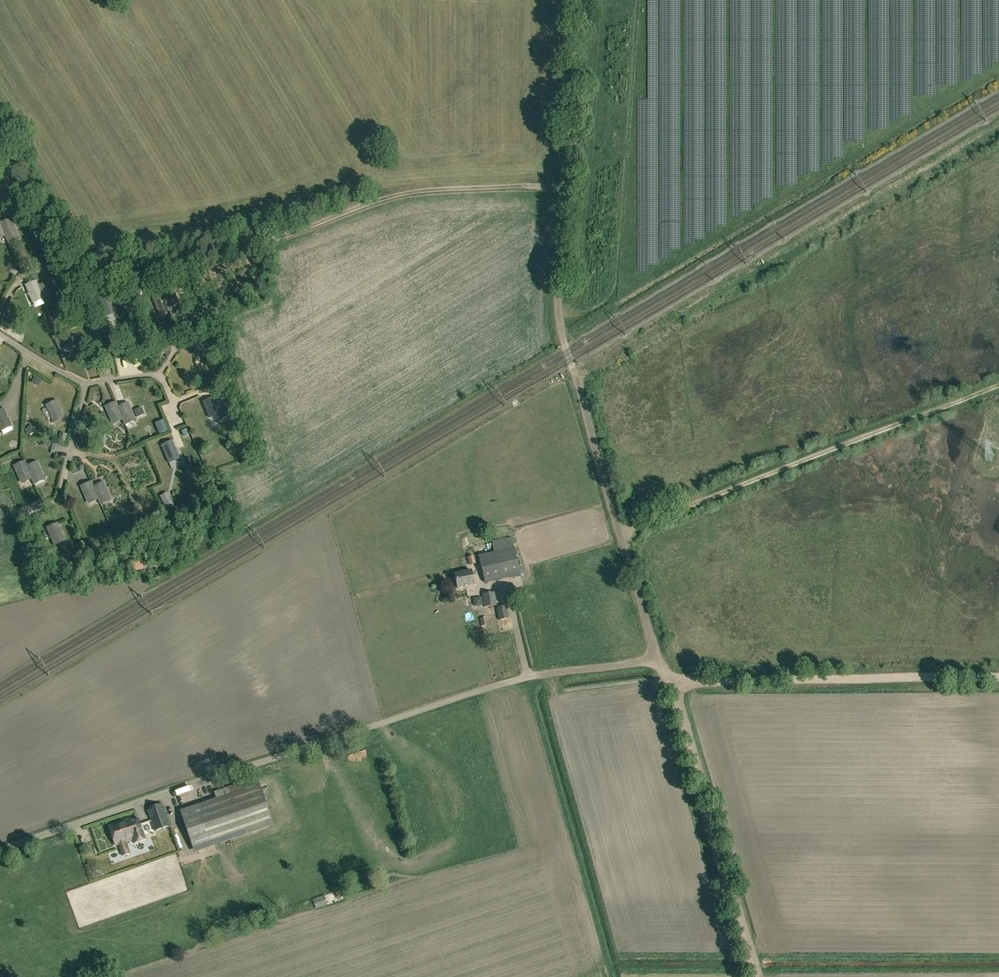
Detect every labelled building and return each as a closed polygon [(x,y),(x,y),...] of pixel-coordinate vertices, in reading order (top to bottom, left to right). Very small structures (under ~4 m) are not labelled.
[(4,234),(6,239),(17,235),(10,219),(0,223),(4,234)] [(42,255),(49,248),(33,231),(26,237),(42,255)] [(38,286),(38,285),(36,280),(25,285),(32,301),(42,297),(38,286)] [(42,297),(44,302),(46,306),(56,302),(48,281),(38,285),(38,286),(42,297)] [(165,298),(163,293),(152,297),(158,313),(169,309),(165,298)] [(104,315),(115,311),(109,294),(98,298),(104,315)] [(175,294),(165,298),(169,309),(171,314),(181,310),(175,294)] [(66,354),(77,350),(71,334),(60,338),(66,354)] [(198,358),(209,354),(203,338),(192,342),(198,358)] [(221,418),(232,414),(225,398),(215,402),(213,397),(202,402),(209,418),(219,413),(221,418)] [(53,420),(63,416),(56,400),(46,405),(53,420)] [(122,418),(118,407),(115,402),(105,406),(112,422),(122,418)] [(128,402),(118,407),(122,418),(124,423),(135,418),(128,402)] [(0,429),(11,424),(4,408),(0,410),(0,428),(0,429)] [(165,419),(157,423),(162,433),(170,429),(165,419)] [(14,425),(3,429),(6,435),(16,431),(14,425)] [(168,461),(179,456),(172,440),(161,445),(168,461)] [(26,466),(24,461),(14,465),(20,481),(30,477),(31,477),(26,466)] [(37,461),(26,466),(31,477),(30,477),(33,482),(43,477),(37,461)] [(93,486),(91,481),(80,486),(87,502),(97,497),(98,497),(93,486)] [(103,482),(93,486),(98,497),(97,497),(99,502),(110,497),(103,482)] [(53,543),(64,539),(57,523),(47,527),(53,543)] [(485,583),(520,575),(512,538),(492,543),(494,552),(479,556),(485,583)] [(473,555),(467,557),(469,565),(475,563),(473,555)] [(457,588),(474,585),(471,570),(454,574),(457,588)] [(483,595),(484,607),(495,606),(494,593),(483,595)] [(499,620),(509,618),(506,607),(496,609),(499,620)] [(259,783),(180,810),(193,851),(273,824),(259,783)] [(155,830),(170,825),(162,803),(147,808),(155,830)] [(138,818),(131,821),(130,818),(108,825),(115,845),(119,844),(123,856),(130,853),(126,841),(133,839),(135,843),(145,839),(138,818)] [(329,897),(315,901),(317,908),(331,904),(329,897)]
